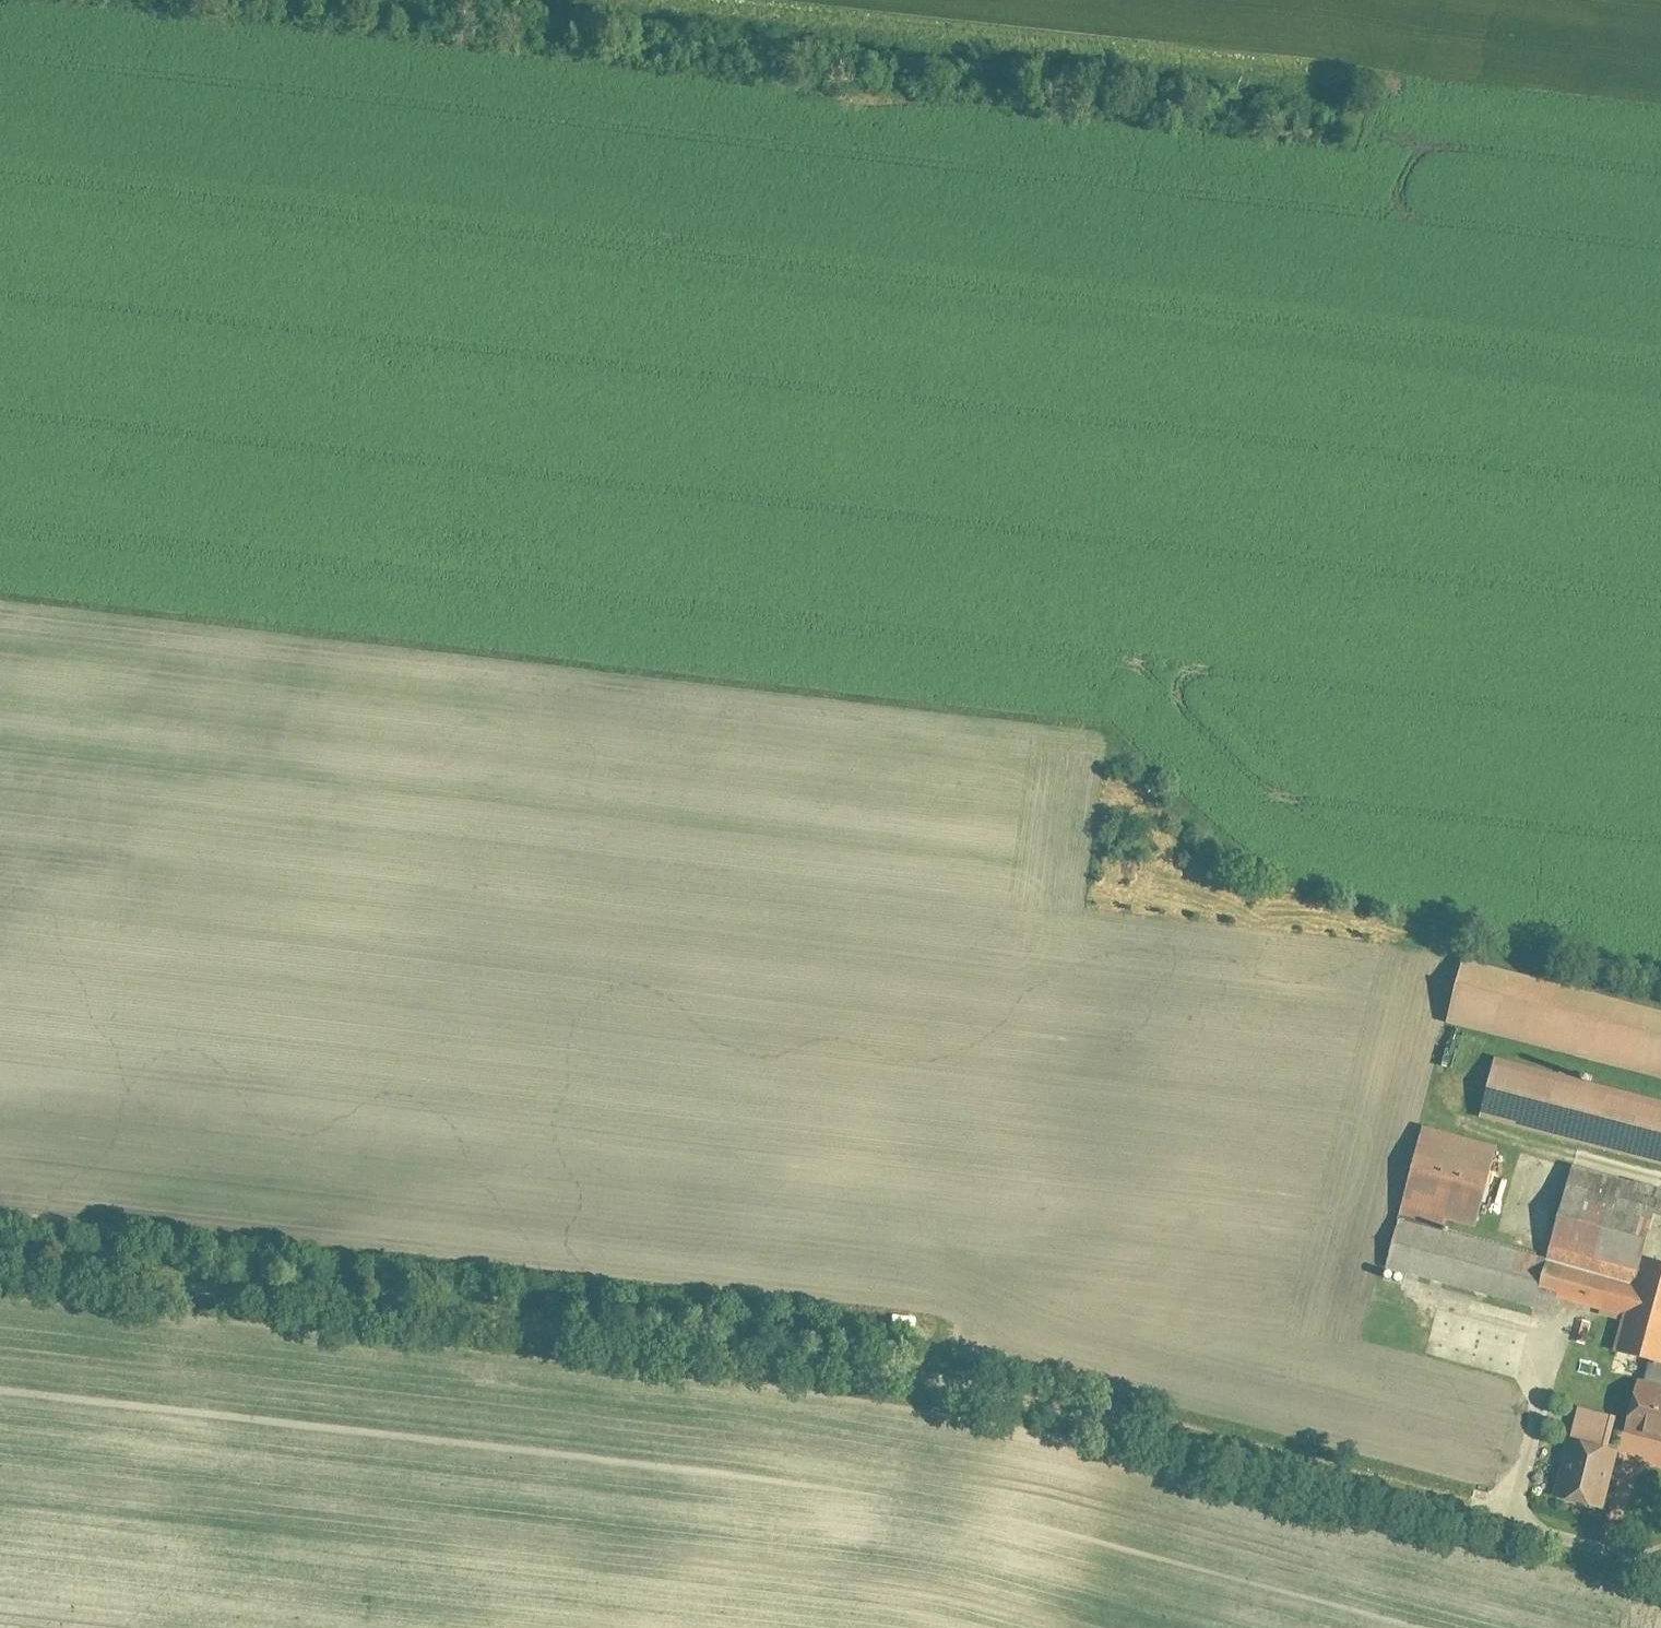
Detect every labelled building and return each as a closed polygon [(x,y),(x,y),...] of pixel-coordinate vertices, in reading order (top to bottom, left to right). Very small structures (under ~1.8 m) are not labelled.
[(1448,1023),(1660,1082),(1660,1031),(1461,976),(1448,1023)] [(1483,1117),(1660,1168),(1660,1107),(1499,1061),(1483,1117)] [(1422,1131),(1402,1212),(1479,1231),(1499,1150),(1422,1131)] [(1654,1193),(1573,1173),(1553,1252),(1634,1272),(1654,1193)] [(1555,1299),(1630,1320),(1620,1355),(1660,1366),(1660,1267),(1644,1262),(1637,1284),(1407,1219),(1390,1277),(1548,1322),(1555,1299)] [(1631,1431),(1660,1439),(1660,1391),(1644,1386),(1631,1431)] [(1622,1411),(1583,1400),(1576,1423),(1615,1435),(1622,1411)] [(1579,1434),(1560,1503),(1601,1515),(1620,1445),(1579,1434)]
